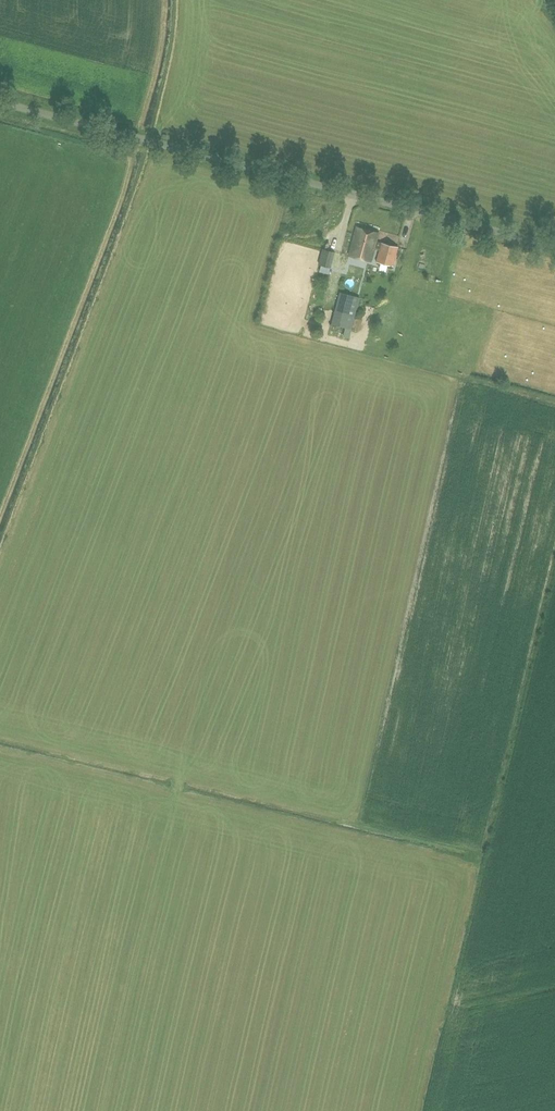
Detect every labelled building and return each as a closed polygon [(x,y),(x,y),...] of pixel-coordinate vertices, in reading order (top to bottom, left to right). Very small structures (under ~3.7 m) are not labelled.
[(393,266),(398,248),(377,242),(379,234),(357,227),(349,257),(370,263),(374,249),(380,250),(377,262),(393,266)] [(324,259),(332,263),(338,250),(331,246),(324,259)] [(352,330),(360,298),(340,293),(332,325),(352,330)]
